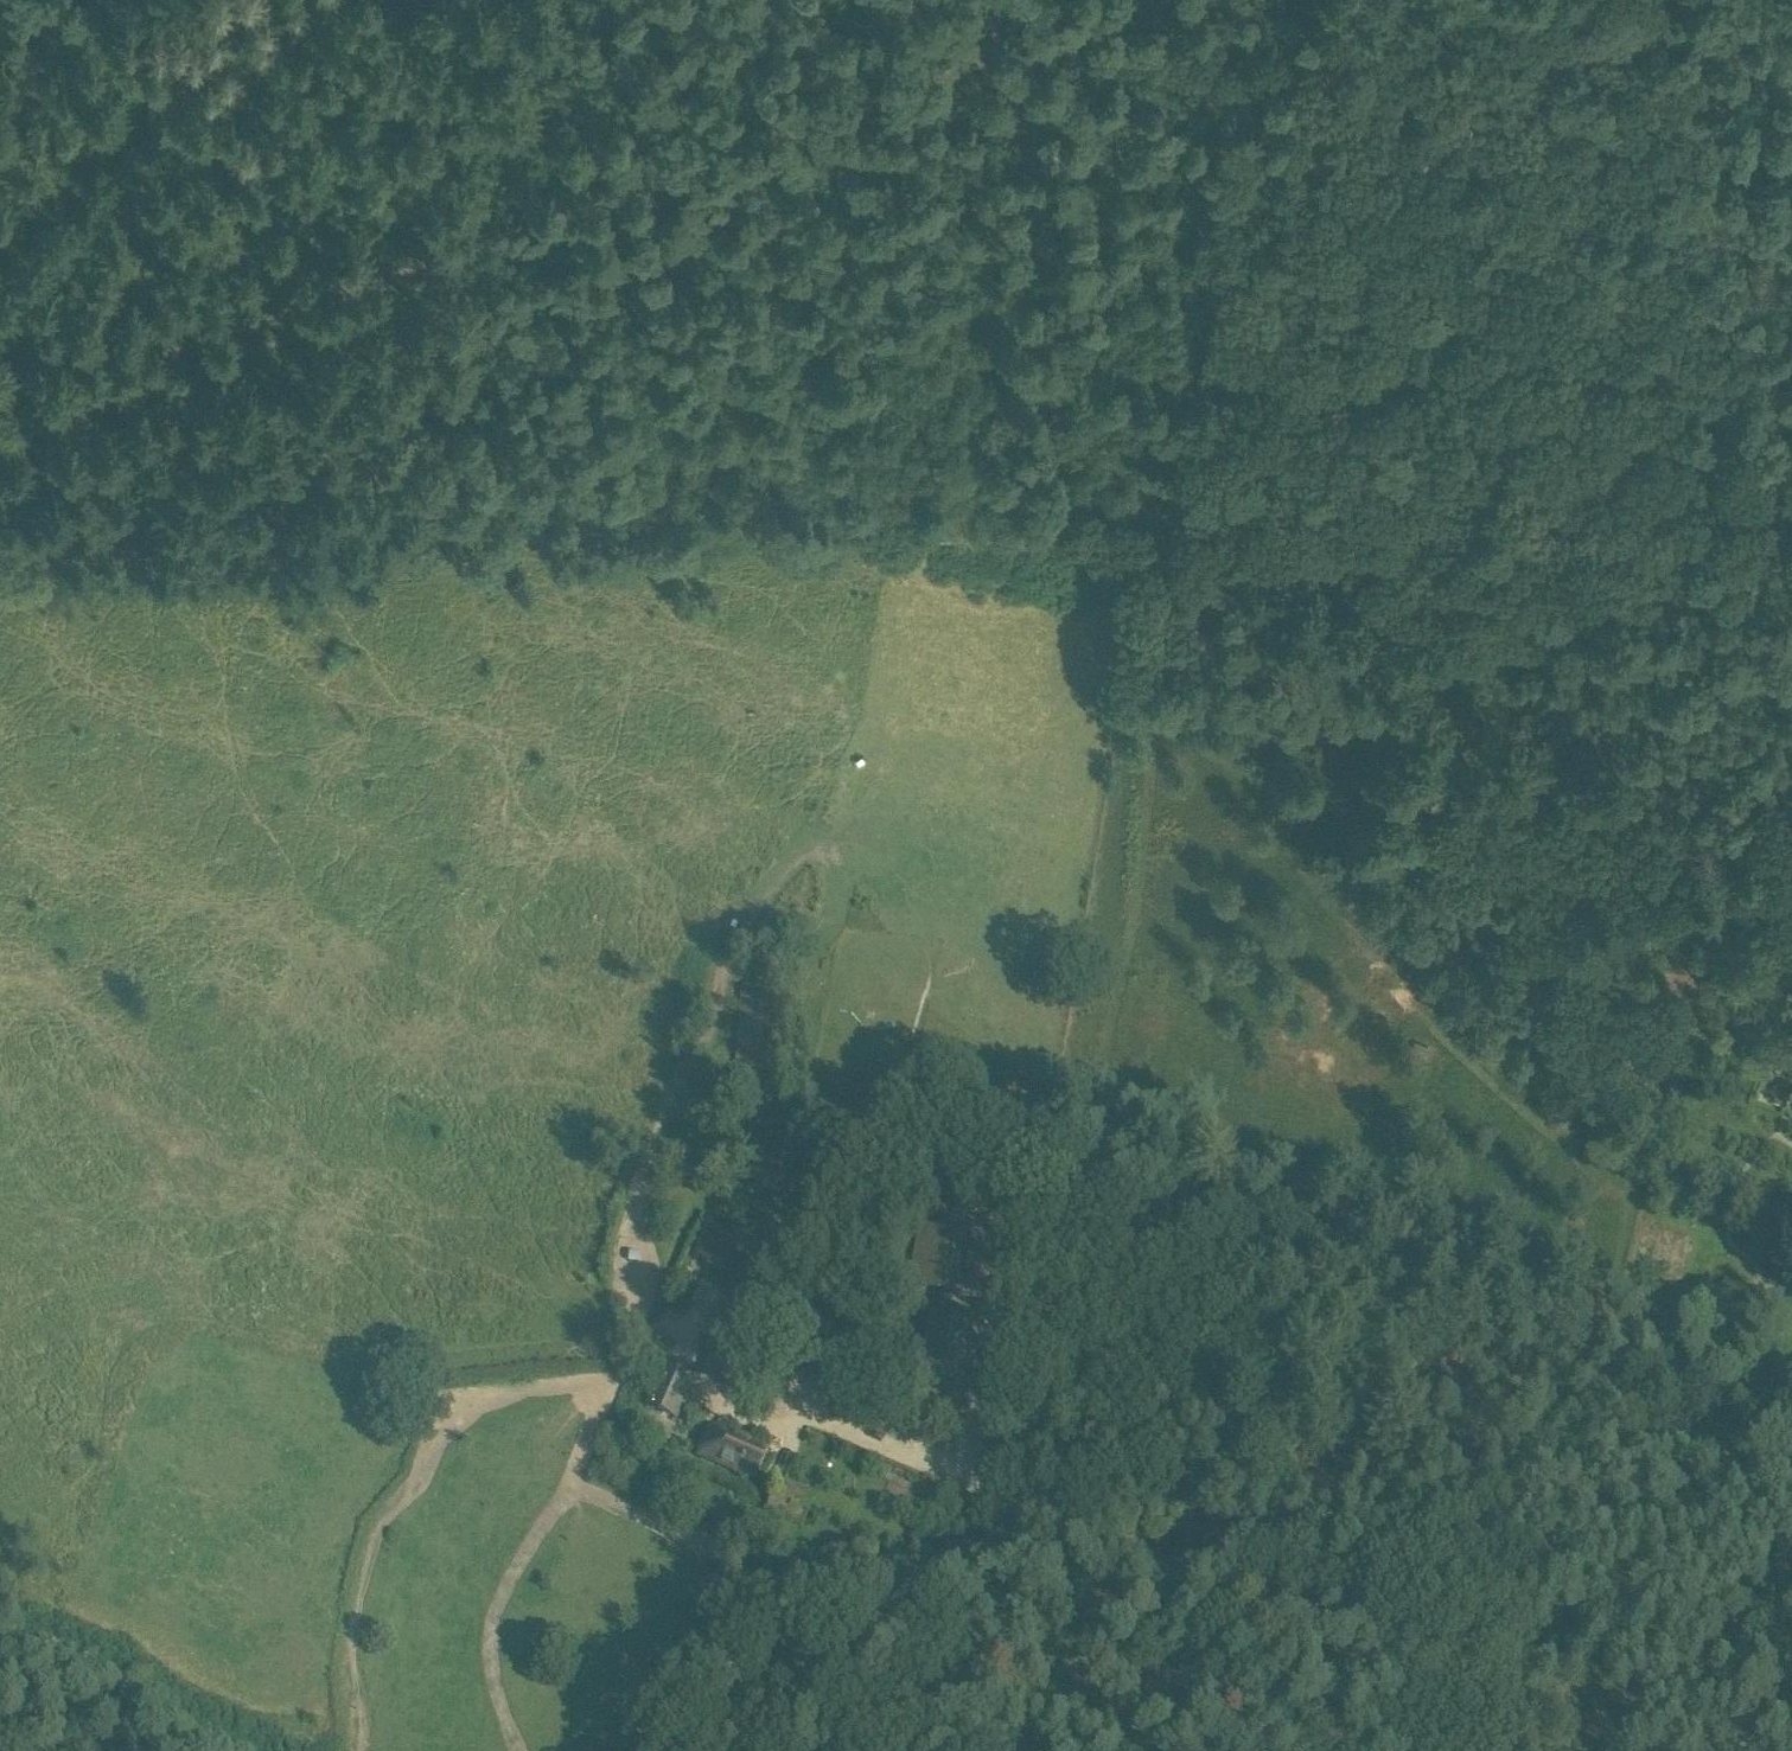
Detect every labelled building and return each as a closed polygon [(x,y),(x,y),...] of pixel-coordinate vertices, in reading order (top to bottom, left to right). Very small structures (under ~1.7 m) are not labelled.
[(943,1234),(926,1295),(952,1302),(969,1241),(943,1234)] [(714,1344),(701,1373),(740,1391),(753,1362),(714,1344)] [(661,1370),(646,1406),(676,1418),(691,1382),(661,1370)] [(710,1431),(699,1456),(755,1480),(765,1456),(710,1431)]
